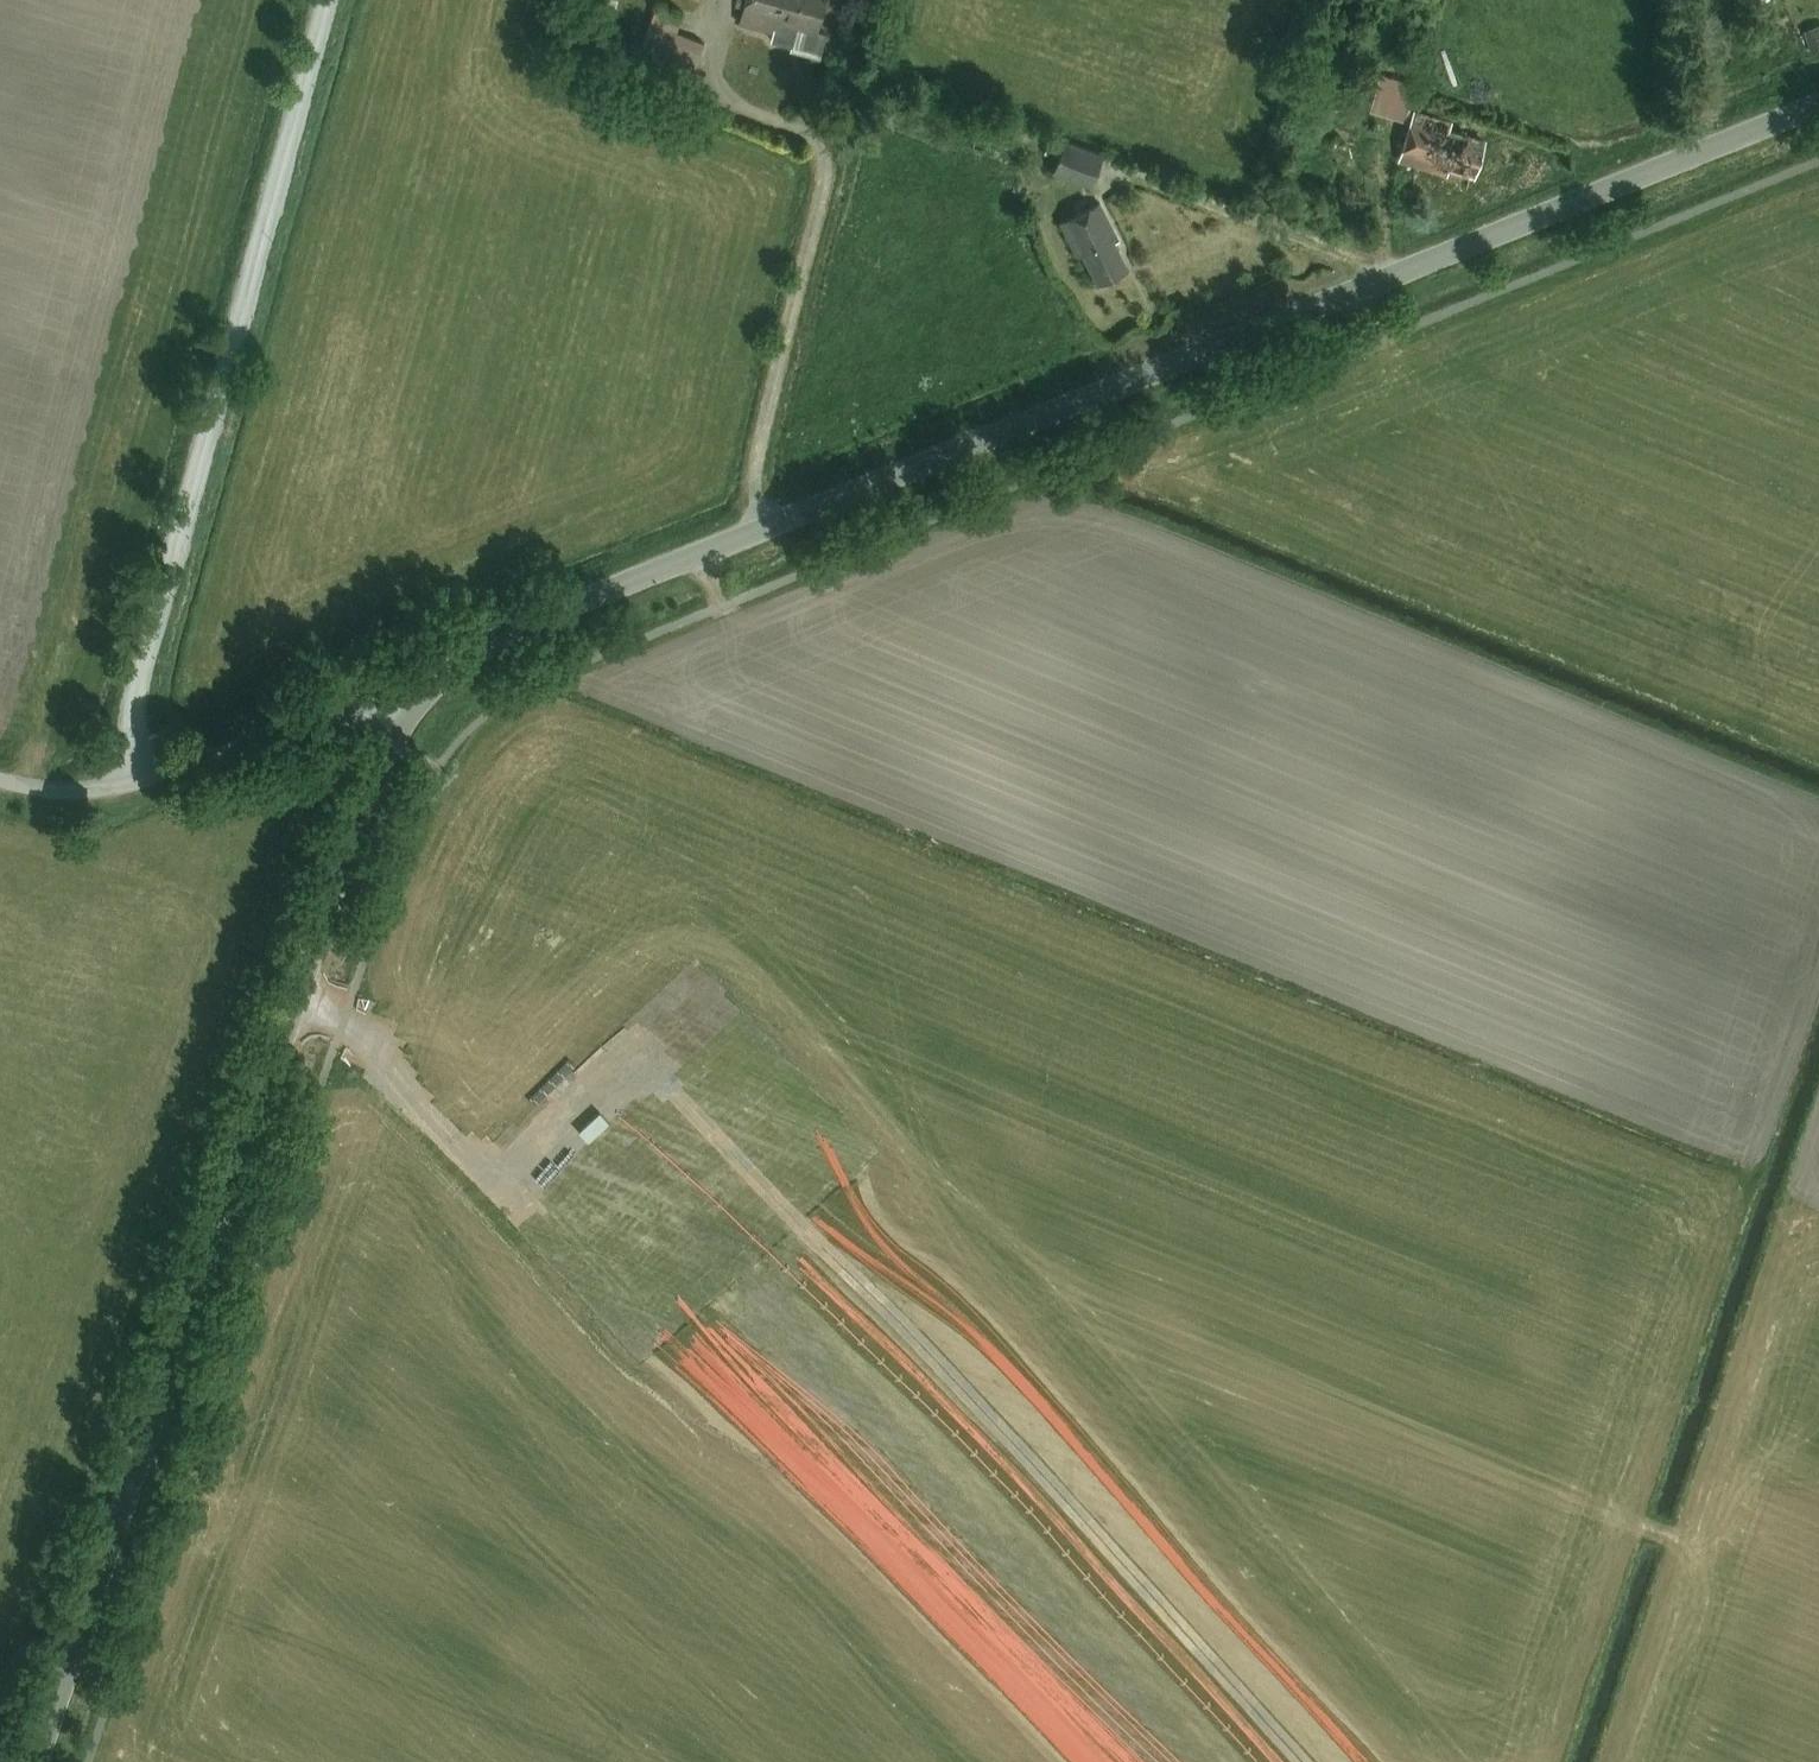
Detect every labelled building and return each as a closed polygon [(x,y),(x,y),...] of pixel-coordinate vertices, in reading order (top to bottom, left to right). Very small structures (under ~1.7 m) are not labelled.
[(733,16),(807,34),(816,0),(737,0),(733,16)] [(694,45),(662,36),(652,71),(685,80),(694,45)] [(1404,127),(1393,162),(1461,183),(1472,149),(1443,140),(1446,129),(1410,117),(1418,90),(1386,80),(1375,117),(1404,127)] [(1114,154),(1057,133),(1045,164),(1103,185),(1114,154)] [(1088,203),(1058,216),(1089,285),(1119,272),(1088,203)]
